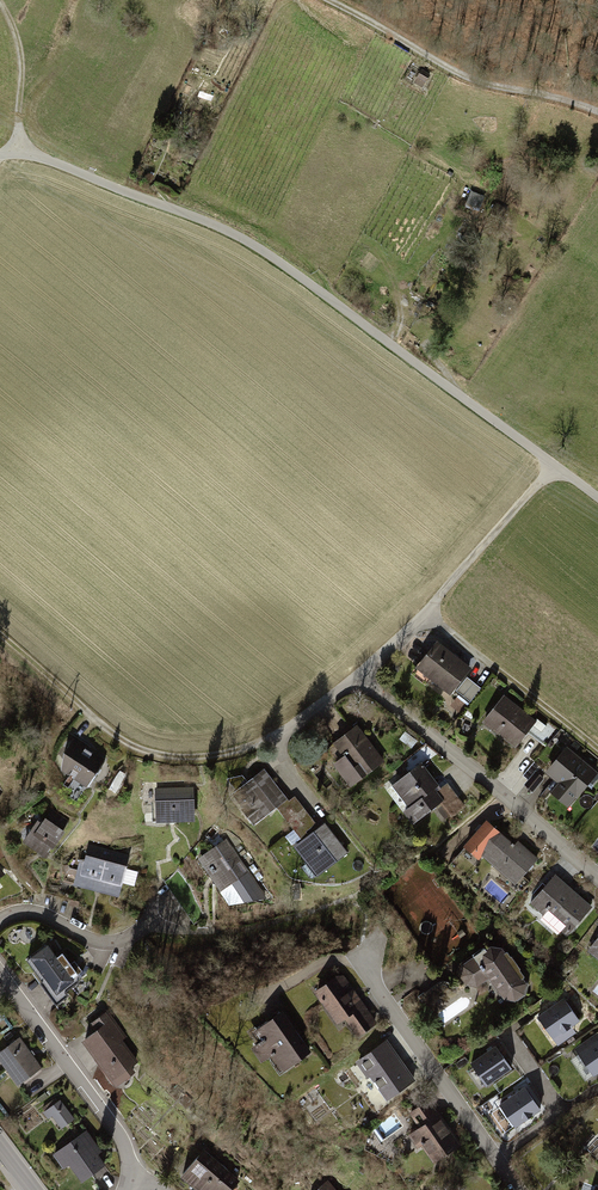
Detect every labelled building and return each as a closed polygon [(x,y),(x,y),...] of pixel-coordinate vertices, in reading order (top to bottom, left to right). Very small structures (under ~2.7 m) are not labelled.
[(431,74),(421,69),(413,83),(422,89),(431,74)] [(437,642),(416,668),(431,681),(434,677),(454,693),(472,670),(437,642)] [(457,694),(469,703),(478,691),(466,683),(457,694)] [(487,720),(500,731),(498,734),(516,747),(536,722),(505,697),(487,720)] [(467,706),(458,699),(452,705),(461,712),(467,706)] [(552,729),(542,722),(533,734),(543,741),(552,729)] [(357,726),(334,744),(344,756),(330,767),(350,792),(387,763),(357,726)] [(71,746),(65,772),(89,788),(107,760),(75,740),(71,746)] [(546,773),(559,783),(551,793),(570,808),(597,772),(597,771),(567,746),(546,773)] [(421,764),(392,787),(409,809),(433,790),(436,793),(441,789),(421,764)] [(123,765),(122,766),(120,768),(118,770),(108,788),(107,791),(107,793),(107,796),(107,799),(111,798),(114,796),(115,794),(116,792),(125,774),(126,771),(126,768),(126,767),(125,766),(123,765)] [(236,791),(231,795),(254,825),(288,799),(265,769),(248,782),(243,776),(227,779),(236,791)] [(542,780),(535,774),(525,785),(532,792),(542,780)] [(73,781),(69,778),(64,785),(69,788),(73,781)] [(433,790),(409,809),(403,813),(413,826),(444,802),(447,806),(458,797),(448,784),(441,789),(436,793),(433,790)] [(156,789),(158,821),(195,819),(194,787),(156,789)] [(305,811),(295,797),(279,810),(289,823),(305,811)] [(38,822),(26,842),(48,855),(69,821),(52,811),(44,825),(38,822)] [(316,824),(305,811),(289,824),(300,837),(316,824)] [(324,824),(295,848),(319,878),(349,854),(324,824)] [(486,824),(465,848),(478,859),(481,856),(499,871),(501,867),(519,882),(537,860),(520,845),(516,850),(513,848),(515,846),(512,844),(511,845),(486,824)] [(226,840),(200,858),(223,890),(220,892),(229,905),(267,898),(226,840)] [(64,880),(63,882),(67,883),(76,886),(99,891),(109,850),(90,845),(83,872),(67,868),(64,880)] [(110,850),(99,891),(119,896),(129,855),(110,850)] [(555,876),(532,903),(545,915),(542,918),(560,934),(563,931),(568,935),(592,908),(555,876)] [(590,950),(597,956),(597,939),(590,950)] [(47,945),(28,959),(56,998),(78,981),(77,980),(84,974),(78,965),(73,968),(62,953),(56,957),(47,945)] [(461,968),(460,978),(466,986),(473,988),(476,988),(488,980),(504,1002),(516,1003),(526,995),(528,984),(503,950),(489,947),(461,968)] [(335,980),(316,994),(329,1012),(335,1013),(341,1021),(345,1018),(358,1036),(375,1025),(362,1007),(359,1009),(353,1001),(354,995),(344,980),(335,980)] [(577,1021),(564,1002),(542,1017),(540,1018),(553,1037),(565,1030),(577,1021)] [(99,1028),(85,1039),(114,1077),(124,1070),(127,1075),(133,1071),(129,1066),(135,1061),(119,1040),(124,1037),(117,1028),(121,1025),(113,1013),(109,1016),(106,1012),(94,1021),(99,1028)] [(282,1014),(258,1031),(265,1041),(253,1049),(262,1062),(275,1053),(285,1069),(309,1053),(282,1014)] [(0,1052),(0,1059),(18,1083),(40,1067),(18,1038),(0,1052)] [(580,1056),(584,1062),(594,1075),(597,1073),(597,1043),(580,1056)] [(387,1045),(359,1065),(367,1076),(369,1075),(387,1100),(406,1087),(390,1064),(397,1059),(387,1045)] [(509,1069),(495,1049),(472,1065),(486,1085),(509,1069)] [(538,1109),(524,1090),(501,1106),(515,1126),(538,1109)] [(420,1108),(411,1114),(422,1129),(419,1132),(426,1143),(424,1145),(435,1162),(458,1146),(439,1117),(436,1119),(418,1093),(413,1097),(420,1108)] [(60,1101),(44,1112),(48,1117),(53,1114),(63,1106),(60,1101)] [(63,1106),(53,1114),(62,1126),(73,1118),(63,1106)] [(568,1137),(559,1129),(551,1136),(560,1145),(568,1137)] [(86,1131),(58,1152),(67,1164),(69,1163),(82,1180),(104,1164),(92,1147),(96,1144),(86,1131)] [(580,1150),(569,1140),(562,1147),(573,1158),(580,1150)] [(184,1176),(200,1189),(230,1189),(238,1181),(205,1152),(184,1176)] [(316,1189),(337,1189),(328,1180),(316,1189)]
